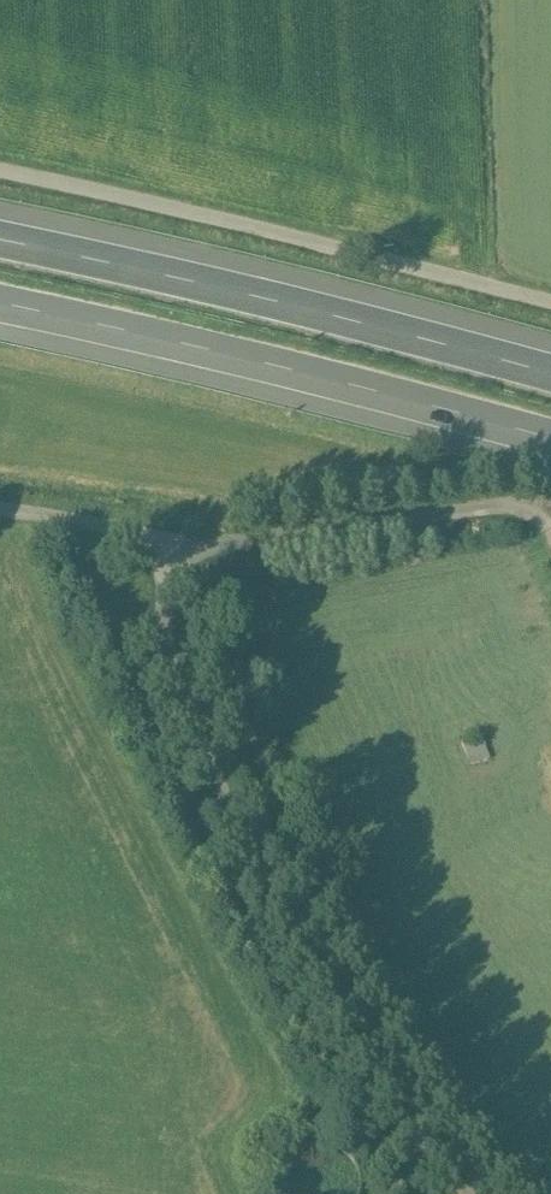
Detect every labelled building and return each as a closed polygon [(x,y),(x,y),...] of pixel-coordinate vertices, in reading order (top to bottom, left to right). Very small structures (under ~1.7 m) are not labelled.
[(479,736),(461,744),(471,767),(489,759),(479,736)]
